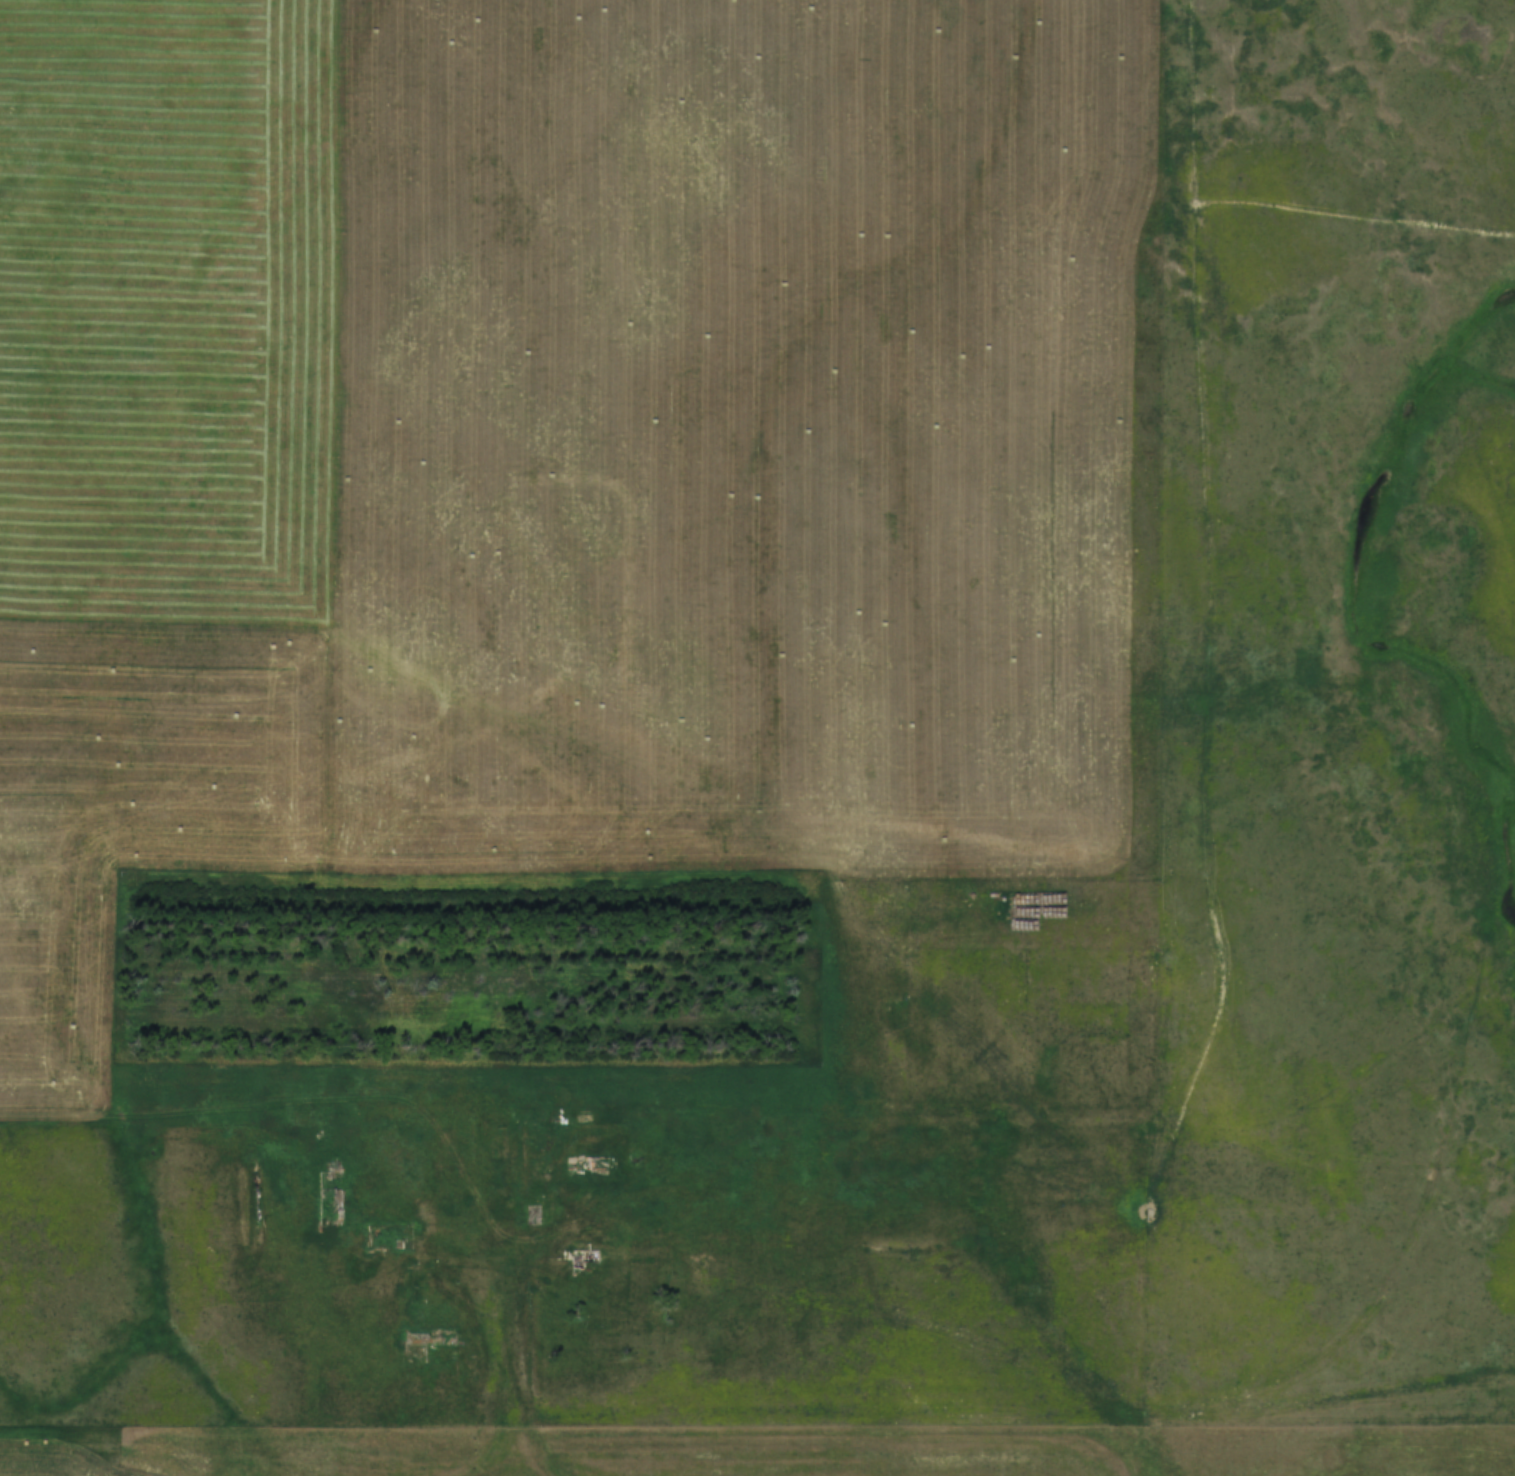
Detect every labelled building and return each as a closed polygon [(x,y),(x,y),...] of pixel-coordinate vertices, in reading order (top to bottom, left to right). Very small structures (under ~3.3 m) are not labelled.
[(564,1151),(584,1151),(584,1161),(564,1161),(564,1151)] [(563,1158),(563,1172),(607,1172),(607,1158),(563,1158)] [(331,1196),(341,1196),(341,1168),(331,1168),(331,1196)] [(336,1171),(335,1213),(319,1212),(321,1171),(336,1171)]
